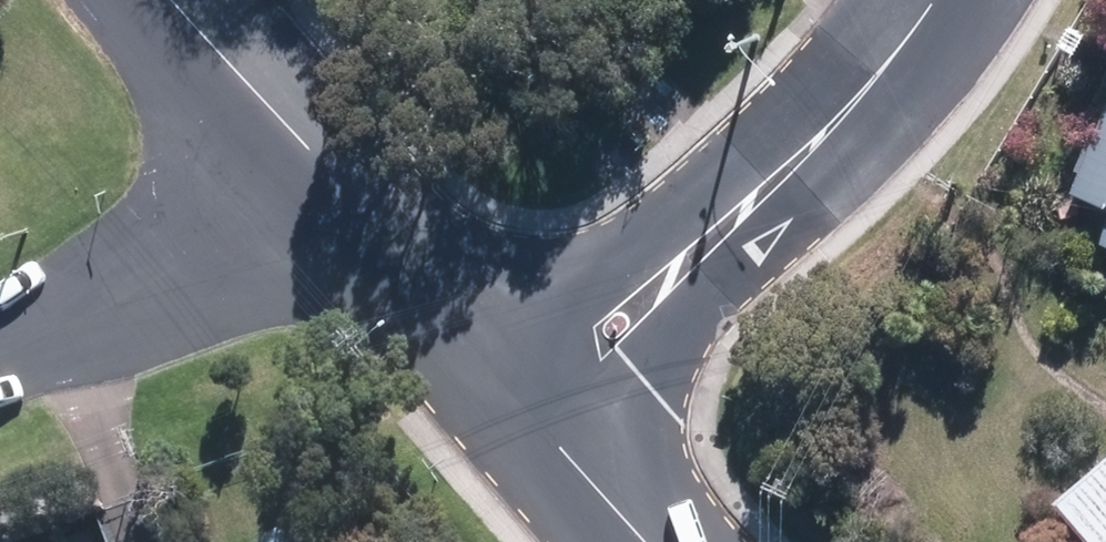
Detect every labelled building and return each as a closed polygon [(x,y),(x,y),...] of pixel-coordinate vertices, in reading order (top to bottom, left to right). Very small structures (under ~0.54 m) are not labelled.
[(1084,196),(1105,205),(1105,139),(1084,196)] [(1069,509),(1098,541),(1105,541),(1105,477),(1069,509)]
